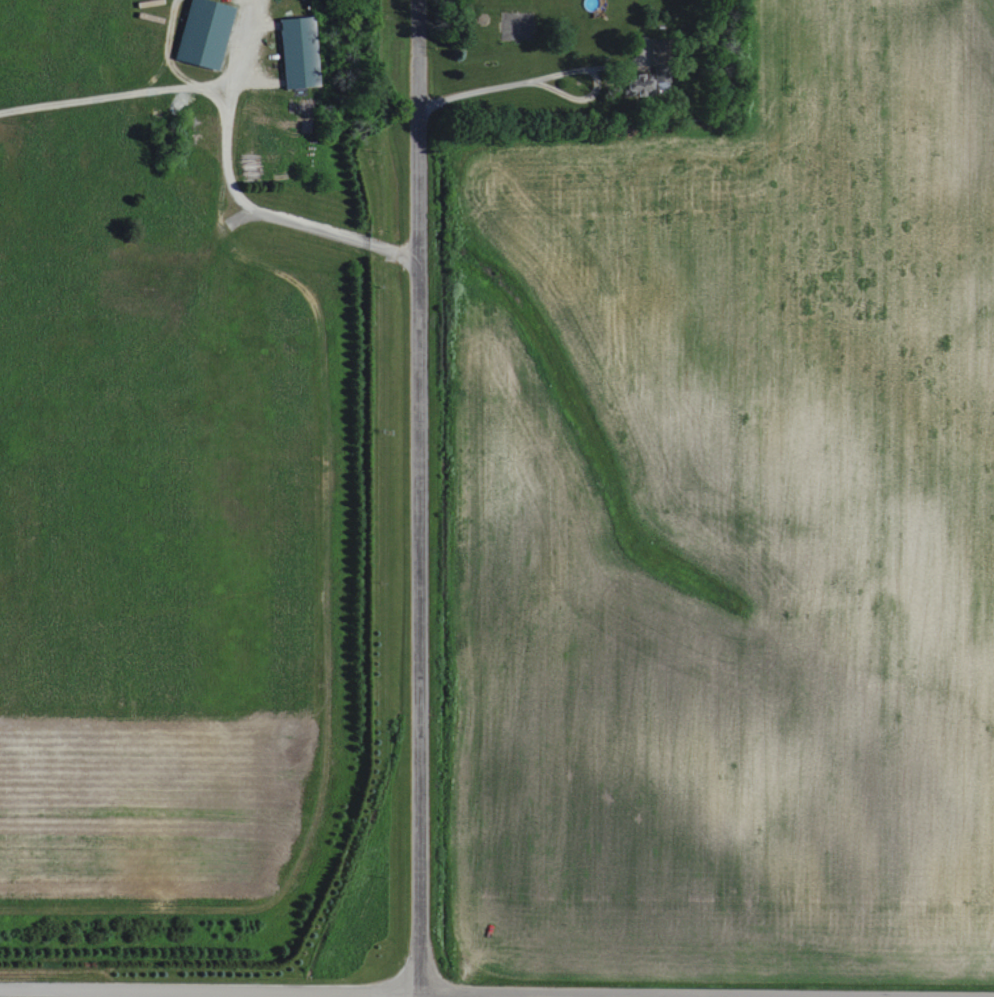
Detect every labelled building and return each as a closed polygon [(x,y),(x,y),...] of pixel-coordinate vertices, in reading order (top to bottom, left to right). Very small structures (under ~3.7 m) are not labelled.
[(233,7),(206,0),(188,0),(173,59),(217,70),(233,7)] [(317,87),(314,17),(280,19),(283,88),(317,87)]
